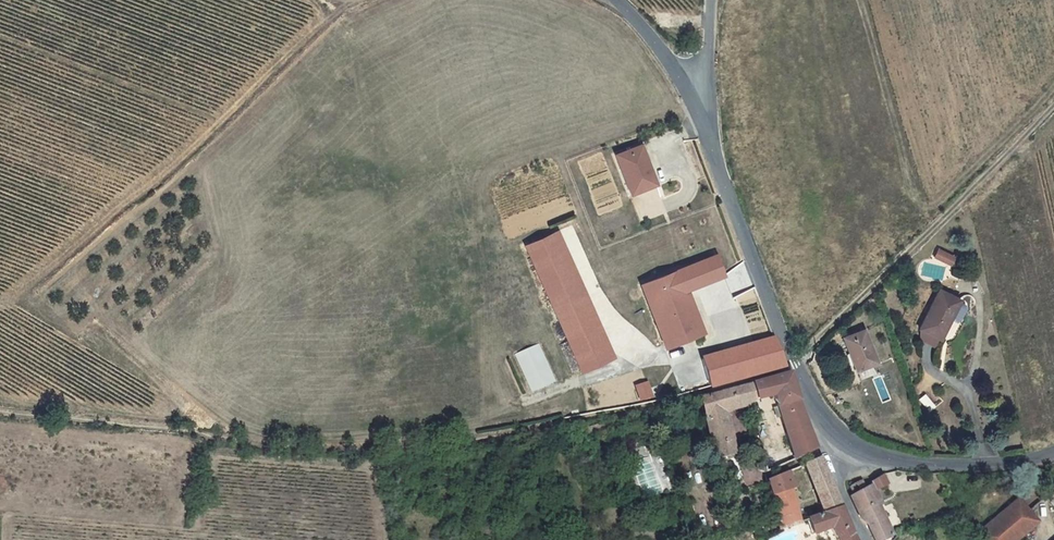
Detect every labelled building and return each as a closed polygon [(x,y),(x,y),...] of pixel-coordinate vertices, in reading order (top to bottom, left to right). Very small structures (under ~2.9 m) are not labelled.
[(645,144),(618,154),(631,189),(658,179),(645,144)] [(631,189),(633,194),(660,184),(658,179),(631,189)] [(559,231),(554,233),(609,358),(614,356),(559,231)] [(526,245),(581,370),(609,358),(554,233),(526,245)] [(953,266),(957,255),(937,248),(933,258),(953,266)] [(711,265),(680,277),(687,297),(719,285),(711,265)] [(680,277),(676,268),(642,281),(664,341),(691,332),(690,327),(697,325),(687,297),(680,277)] [(960,302),(961,301),(941,290),(922,329),(942,339),(952,320),(957,322),(960,320),(966,309),(965,305),(960,302)] [(849,339),(860,371),(878,365),(867,333),(849,339)] [(705,359),(713,387),(785,367),(785,363),(777,340),(705,359)] [(513,354),(532,393),(556,381),(538,342),(513,354)] [(780,450),(766,452),(770,471),(794,462),(821,447),(795,375),(757,385),(761,400),(776,396),(796,453),(781,458),(780,450)] [(648,384),(637,387),(641,400),(652,397),(648,384)] [(741,405),(761,400),(757,385),(707,397),(722,462),(742,457),(738,442),(740,442),(734,413),(742,411),(741,405)] [(603,433),(627,426),(625,418),(601,426),(603,433)] [(846,508),(825,455),(810,462),(832,513),(846,508)] [(787,520),(780,522),(783,533),(806,524),(816,519),(795,470),(775,479),(787,520)] [(856,492),(856,493),(853,495),(863,518),(870,525),(875,539),(876,539),(891,539),(895,538),(877,492),(891,484),(885,474),(873,480),(875,483),(868,486),(856,492)] [(864,478),(852,485),(856,492),(868,486),(864,478)] [(1041,525),(1022,501),(979,537),(981,539),(1025,539),(1041,525)] [(806,524),(810,536),(837,525),(843,539),(860,539),(846,508),(832,513),(816,519),(806,524)]
